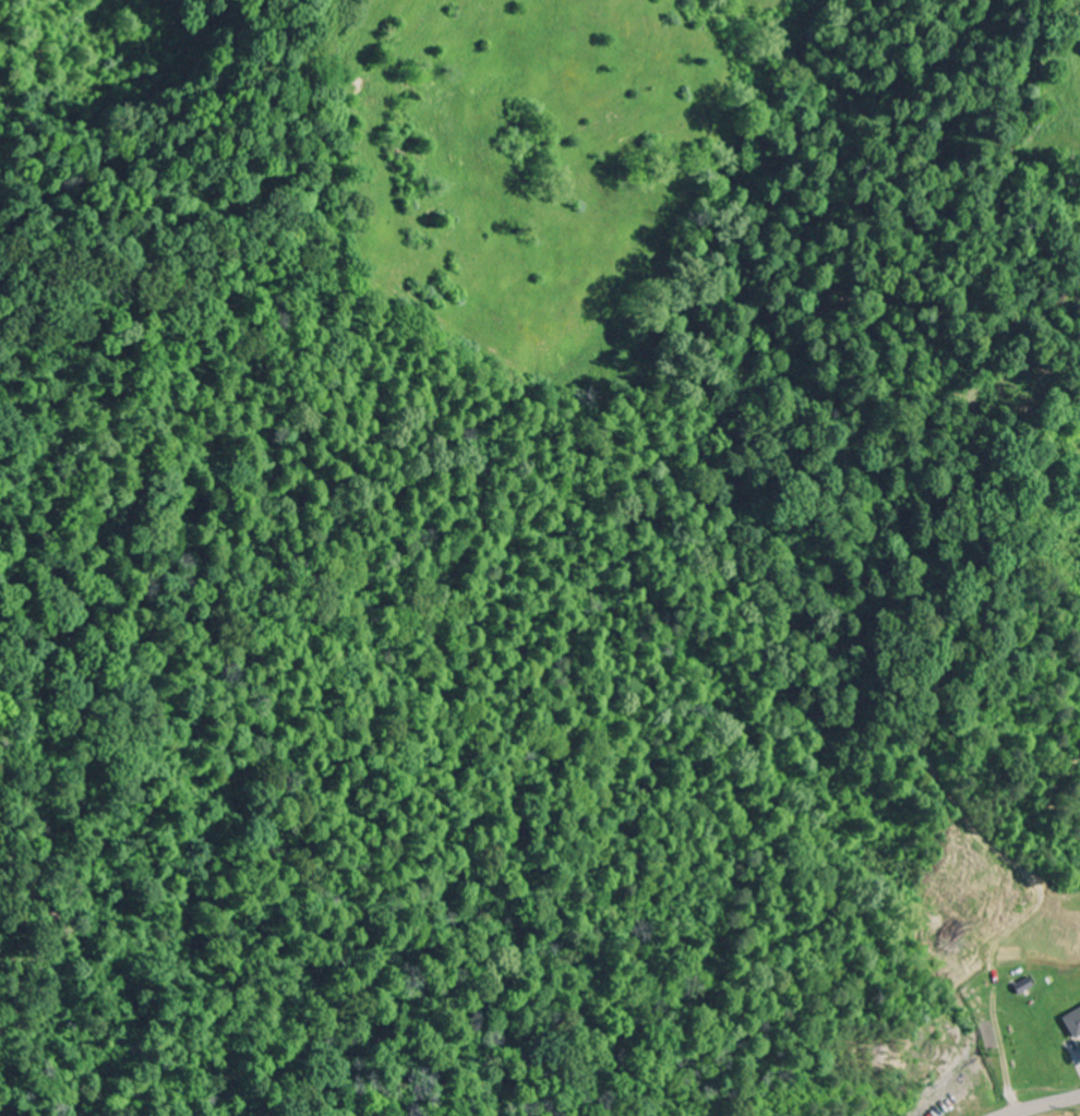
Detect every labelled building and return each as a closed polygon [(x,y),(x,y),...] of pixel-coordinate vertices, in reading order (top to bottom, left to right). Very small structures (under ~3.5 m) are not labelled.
[(1012,988),(1018,997),(1032,987),(1026,979),(1012,988)] [(1079,1034),(1079,1006),(1059,1016),(1069,1038),(1079,1034)]
